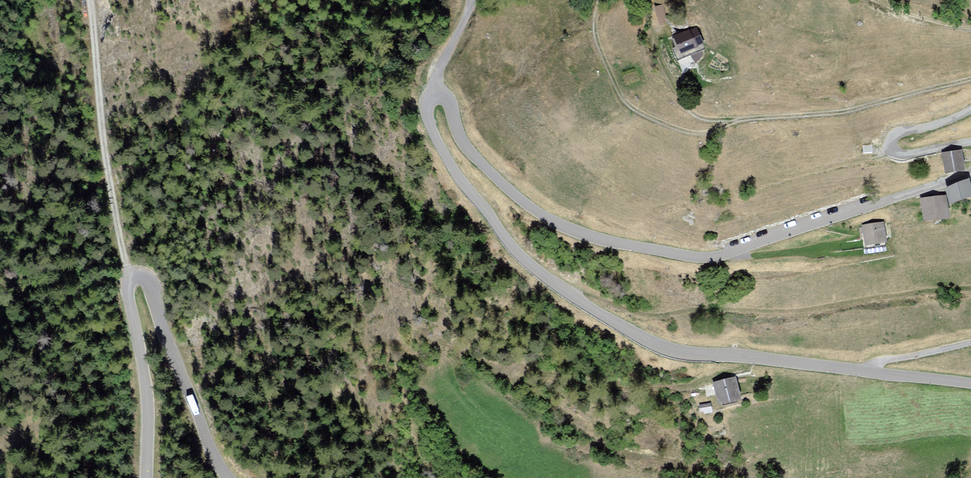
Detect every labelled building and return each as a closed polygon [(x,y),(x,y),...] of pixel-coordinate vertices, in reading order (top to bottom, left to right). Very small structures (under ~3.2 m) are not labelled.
[(665,4),(655,4),(656,24),(666,23),(665,4)] [(672,39),(679,55),(703,45),(696,29),(672,39)] [(964,172),(961,153),(944,156),(947,175),(964,172)] [(947,191),(950,206),(970,201),(970,196),(968,182),(947,191)] [(947,221),(945,198),(922,200),(925,224),(947,221)] [(882,224),(864,227),(866,247),(885,245),(882,224)] [(740,397),(734,378),(714,383),(720,403),(740,397)]
